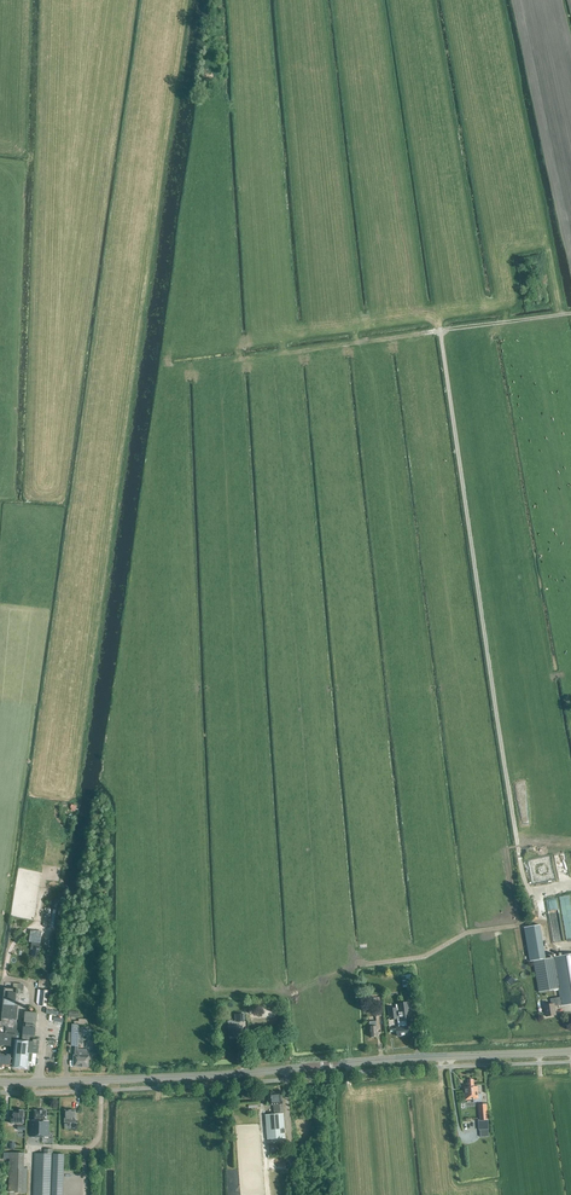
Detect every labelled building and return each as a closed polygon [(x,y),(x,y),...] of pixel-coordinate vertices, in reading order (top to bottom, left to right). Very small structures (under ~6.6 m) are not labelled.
[(54,909),(55,910),(56,905),(47,904),(43,926),(54,928),(56,919),(52,918),(53,911),(54,909)] [(38,957),(40,943),(42,932),(31,930),(29,942),(32,942),(31,950),(32,950),(32,954),(33,955),(33,956),(38,957)] [(558,990),(553,958),(545,959),(540,930),(531,932),(536,961),(533,961),(538,993),(558,990)] [(570,1004),(570,955),(553,958),(558,990),(560,998),(550,999),(551,1005),(544,1006),(546,1017),(556,1015),(554,1009),(555,1009),(555,1006),(561,1005),(561,1006),(570,1004)] [(407,991),(413,991),(411,975),(401,976),(403,988),(407,987),(407,991)] [(4,988),(1,1021),(0,1021),(0,1045),(2,1045),(15,1047),(13,1068),(27,1069),(28,1066),(35,1067),(35,1063),(36,1054),(39,1054),(40,1041),(35,1040),(37,1013),(26,1012),(24,1024),(24,1031),(17,1030),(18,1023),(17,1023),(20,989),(17,989),(17,990),(4,988)] [(374,1008),(379,1008),(379,1009),(373,1009),(374,1017),(379,1016),(379,1017),(383,1017),(382,1008),(381,1008),(380,1002),(373,1003),(374,1008)] [(413,1020),(410,1002),(398,1004),(396,1005),(396,1008),(388,1009),(390,1021),(397,1019),(399,1027),(396,1028),(390,1029),(390,1033),(397,1032),(398,1037),(410,1036),(409,1026),(407,1026),(406,1021),(413,1020)] [(377,1026),(376,1022),(369,1022),(370,1027),(370,1038),(377,1037),(377,1026)] [(72,1025),(71,1043),(71,1046),(75,1047),(75,1056),(74,1056),(73,1067),(89,1067),(89,1056),(89,1050),(79,1050),(80,1025),(72,1025)] [(8,1053),(4,1053),(3,1054),(0,1054),(0,1068),(2,1068),(4,1067),(4,1066),(11,1067),(13,1055),(8,1055),(8,1053)] [(474,1087),(473,1080),(467,1081),(468,1088),(464,1088),(465,1100),(473,1100),(478,1099),(478,1094),(477,1087),(474,1087)] [(283,1105),(282,1092),(274,1093),(274,1092),(266,1092),(267,1096),(266,1096),(267,1106),(273,1106),(274,1114),(265,1115),(267,1140),(285,1138),(284,1114),(281,1114),(280,1105),(283,1105)] [(478,1099),(473,1100),(473,1102),(481,1102),(481,1093),(478,1094),(478,1099)] [(478,1130),(488,1129),(486,1104),(479,1105),(480,1121),(478,1121),(478,1130)] [(24,1119),(24,1110),(18,1110),(18,1112),(13,1112),(13,1118),(10,1118),(10,1123),(23,1124),(23,1119),(24,1119)] [(75,1119),(75,1111),(65,1110),(64,1119),(65,1119),(64,1130),(70,1130),(70,1123),(75,1123),(75,1119)] [(31,1120),(30,1137),(48,1138),(49,1121),(46,1121),(47,1111),(34,1111),(34,1120),(31,1120)] [(53,1149),(44,1149),(44,1154),(35,1154),(33,1194),(63,1194),(64,1155),(52,1154),(53,1149)] [(24,1153),(10,1153),(9,1192),(4,1192),(4,1194),(15,1194),(15,1192),(26,1193),(27,1169),(24,1168),(24,1153)] [(492,1175),(496,1168),(490,1164),(486,1171),(492,1175)]
